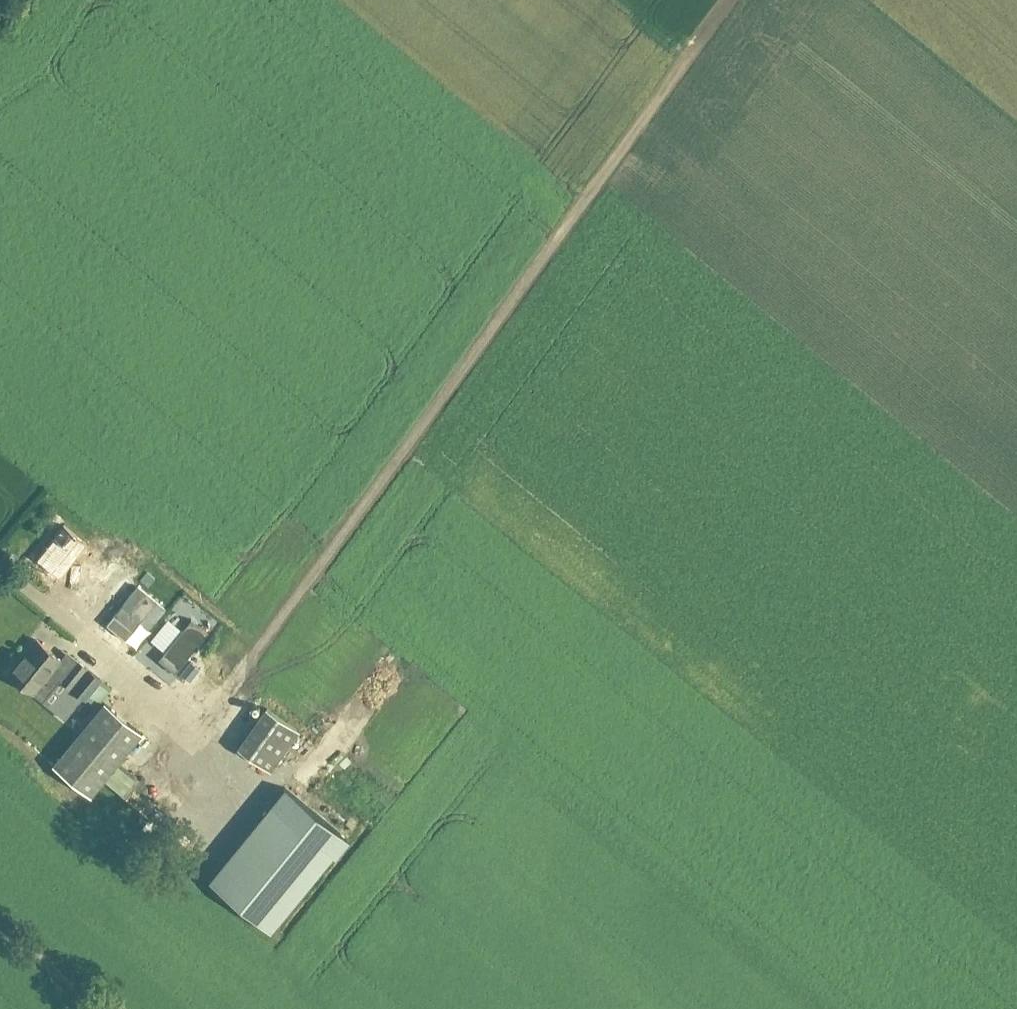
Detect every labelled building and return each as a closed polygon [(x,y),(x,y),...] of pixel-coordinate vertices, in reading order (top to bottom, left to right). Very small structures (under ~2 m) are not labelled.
[(91,574),(106,554),(96,546),(93,551),(86,545),(87,544),(63,525),(36,560),(60,578),(75,559),(82,565),(81,566),(91,574)] [(190,618),(157,659),(176,674),(208,633),(190,618)] [(85,699),(101,679),(76,659),(70,667),(61,660),(61,659),(36,640),(9,674),(34,694),(51,672),(85,699)] [(104,702),(54,765),(92,795),(142,732),(104,702)] [(347,843),(284,794),(209,888),(272,938),(347,843)]
